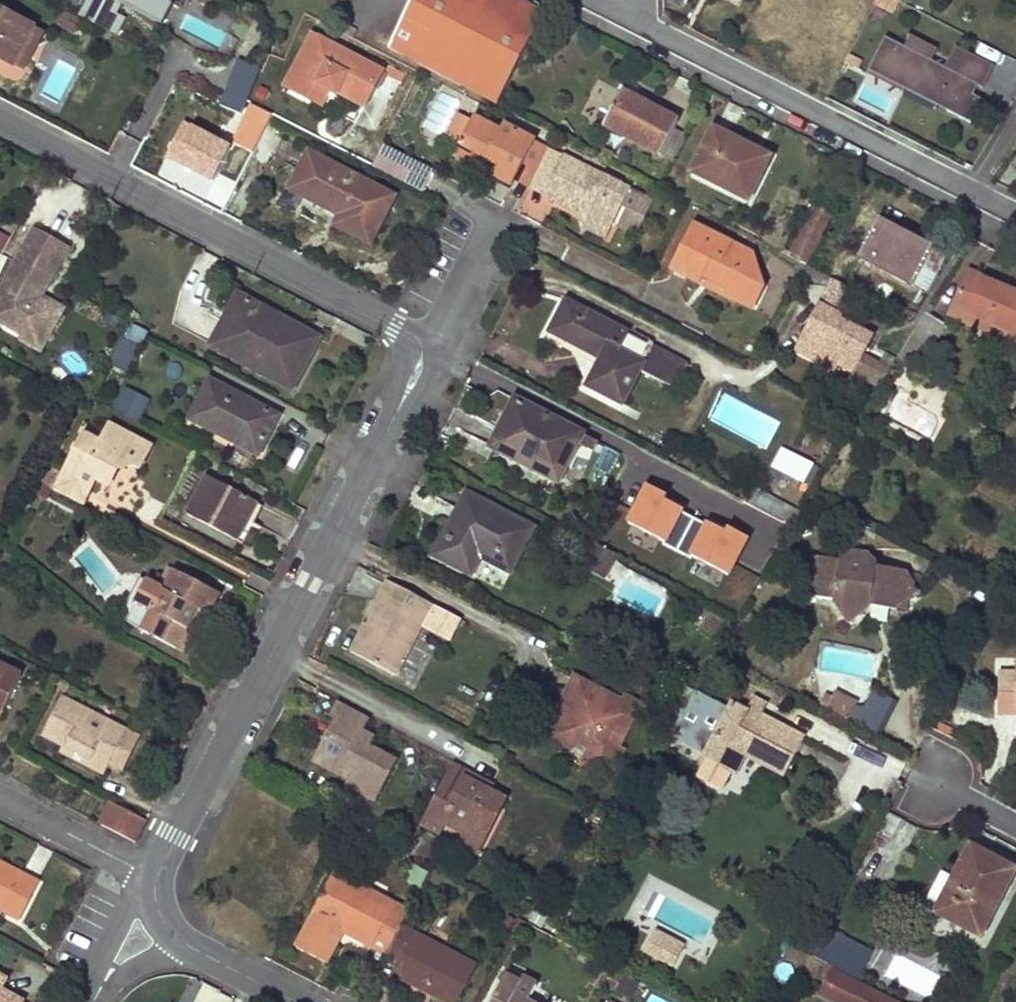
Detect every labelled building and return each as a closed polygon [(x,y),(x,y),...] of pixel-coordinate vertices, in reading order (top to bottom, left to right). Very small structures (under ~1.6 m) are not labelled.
[(82,0),(59,0),(78,9),(82,0)] [(78,16),(117,36),(125,19),(116,14),(121,4),(150,18),(159,0),(86,0),(78,16)] [(164,0),(159,0),(150,18),(162,24),(172,4),(164,0)] [(498,105),(499,105),(545,14),(518,0),(414,0),(389,48),(498,105)] [(897,0),(875,0),(873,5),(893,15),(899,1),(897,0)] [(0,9),(0,59),(13,65),(33,26),(0,9)] [(81,21),(63,12),(57,25),(74,34),(81,21)] [(44,32),(33,26),(13,65),(24,71),(44,32)] [(339,91),(342,84),(370,99),(384,72),(312,35),(285,87),(322,107),(331,91),(337,95),(339,91)] [(884,38),(867,71),(905,90),(908,83),(950,104),(946,111),(970,123),(982,100),(967,92),(971,83),(983,89),(994,67),(955,47),(944,68),(931,62),(937,50),(910,36),(904,48),(884,38)] [(848,55),(844,63),(858,70),(862,62),(848,55)] [(228,93),(249,96),(253,65),(232,63),(228,93)] [(905,90),(867,71),(866,74),(903,93),(905,90)] [(950,104),(908,83),(905,90),(946,111),(950,104)] [(342,84),(339,91),(366,105),(370,99),(342,84)] [(604,125),(660,156),(674,129),(679,122),(622,91),(604,125)] [(472,121),(457,113),(445,136),(460,144),(472,121)] [(494,176),(512,186),(514,181),(521,168),(536,175),(548,148),(504,125),(500,131),(474,117),(472,121),(460,144),(500,166),(494,176)] [(180,125),(165,165),(219,186),(234,146),(180,125)] [(686,136),(674,129),(660,156),(672,162),(686,136)] [(692,172),(749,201),(768,161),(751,153),(753,149),(714,129),(692,172)] [(500,166),(460,144),(454,155),(494,176),(500,166)] [(653,201),(548,148),(536,175),(529,189),(583,216),(586,225),(595,221),(610,229),(621,208),(625,210),(620,219),(622,225),(633,231),(639,229),(653,201)] [(605,149),(601,157),(609,161),(614,154),(605,149)] [(770,157),(753,149),(751,153),(768,161),(770,157)] [(318,157),(309,152),(290,189),(298,193),(318,157)] [(394,196),(318,157),(298,193),(340,215),(335,225),(370,242),(394,196)] [(521,168),(514,181),(529,189),(536,175),(521,168)] [(808,262),(831,217),(814,207),(788,250),(808,262)] [(635,237),(639,229),(633,231),(622,225),(620,219),(616,227),(635,237)] [(586,225),(584,228),(605,239),(610,229),(595,221),(586,225)] [(878,221),(875,226),(890,234),(893,228),(878,221)] [(753,253),(695,225),(673,269),(699,282),(702,275),(727,287),(724,294),(731,297),(764,286),(753,253)] [(914,286),(933,249),(893,228),(890,234),(875,226),(859,259),(914,286)] [(35,228),(0,291),(0,323),(23,336),(28,327),(48,339),(64,309),(42,297),(40,289),(47,287),(69,247),(35,228)] [(4,250),(9,236),(0,232),(0,248),(4,250)] [(947,256),(933,249),(914,286),(926,293),(947,256)] [(969,274),(954,307),(1012,332),(1008,340),(1007,342),(1015,345),(1015,295),(969,274)] [(699,282),(724,294),(727,287),(702,275),(699,282)] [(854,290),(831,278),(817,305),(821,307),(840,317),(854,290)] [(764,286),(731,297),(753,308),(764,286)] [(245,298),(238,295),(211,346),(217,349),(245,298)] [(296,332),(299,327),(283,318),(280,323),(266,316),(269,311),(245,298),(217,349),(292,389),(317,343),(296,332)] [(550,332),(602,359),(588,386),(622,405),(640,371),(675,390),(687,365),(651,346),(642,364),(620,352),(629,335),(566,302),(550,332)] [(880,385),(889,371),(861,357),(871,338),(839,321),(840,317),(821,307),(797,351),(817,361),(820,355),(837,364),(880,385)] [(1012,332),(954,307),(951,315),(1008,340),(1012,332)] [(283,318),(269,311),(266,316),(280,323),(283,318)] [(897,359),(916,370),(945,323),(926,312),(918,324),(897,359)] [(40,352),(48,339),(28,327),(23,336),(20,341),(40,352)] [(320,338),(299,327),(296,332),(317,343),(320,338)] [(651,346),(629,335),(620,352),(642,364),(651,346)] [(142,348),(123,339),(111,364),(129,373),(142,348)] [(837,364),(820,355),(817,361),(834,369),(837,364)] [(210,380),(190,418),(234,441),(235,439),(259,452),(278,416),(210,380)] [(138,423),(150,399),(125,387),(113,411),(138,423)] [(597,441),(515,399),(491,447),(558,481),(578,441),(593,449),(597,441)] [(132,466),(140,470),(151,446),(109,425),(100,442),(76,449),(64,473),(51,467),(42,483),(83,506),(97,477),(116,471),(132,466)] [(85,434),(76,449),(100,442),(85,434)] [(258,454),(259,452),(235,439),(234,441),(258,454)] [(813,464),(782,447),(771,467),(803,483),(813,464)] [(116,471),(97,477),(105,481),(111,479),(116,471)] [(254,524),(263,506),(207,476),(187,515),(238,541),(248,521),(254,524)] [(471,575),(481,557),(511,572),(534,528),(467,493),(458,511),(462,513),(456,526),(451,524),(435,556),(471,575)] [(458,511),(451,524),(456,526),(462,513),(458,511)] [(244,544),(254,524),(248,521),(238,541),(244,544)] [(616,554),(599,545),(586,570),(603,579),(616,554)] [(850,622),(870,605),(895,609),(908,600),(918,593),(904,571),(877,567),(877,566),(869,556),(851,553),(840,560),(840,561),(818,558),(814,583),(813,597),(834,601),(850,622)] [(805,556),(802,581),(814,583),(818,558),(805,556)] [(167,584),(174,571),(169,568),(162,581),(167,584)] [(219,594),(174,571),(167,584),(142,632),(176,649),(196,610),(204,614),(208,616),(219,594)] [(432,605),(388,581),(378,600),(381,602),(368,627),(364,635),(361,633),(351,652),(395,676),(421,627),(432,605)] [(908,600),(895,609),(906,611),(908,600)] [(447,641),(458,618),(432,605),(421,627),(447,641)] [(204,614),(196,610),(176,649),(184,653),(204,614)] [(22,676),(0,665),(0,710),(4,712),(22,676)] [(999,673),(998,715),(1015,715),(1015,673),(999,673)] [(556,729),(581,683),(573,679),(548,725),(556,729)] [(616,749),(636,712),(622,705),(581,683),(556,729),(548,725),(543,722),(534,739),(538,743),(555,738),(570,746),(575,737),(597,748),(593,757),(608,765),(616,749)] [(874,688),(855,725),(880,738),(899,701),(874,688)] [(826,710),(848,722),(857,705),(834,693),(833,696),(827,694),(823,702),(828,705),(826,710)] [(712,706),(692,695),(684,710),(675,727),(670,737),(690,747),(712,706)] [(126,731),(62,698),(43,735),(78,753),(92,760),(89,766),(105,774),(110,762),(126,731)] [(646,708),(626,698),(622,705),(636,712),(646,708)] [(313,761),(341,775),(344,769),(352,773),(349,779),(346,785),(376,801),(396,762),(369,748),(374,739),(362,733),(370,719),(337,702),(329,717),(334,720),(313,761)] [(785,775),(804,739),(757,714),(751,711),(734,702),(727,714),(712,706),(690,747),(705,756),(703,759),(734,775),(746,754),(785,775)] [(684,710),(674,704),(664,722),(675,727),(684,710)] [(935,721),(931,729),(951,739),(955,730),(935,721)] [(140,738),(126,731),(110,762),(124,769),(140,738)] [(575,737),(570,746),(593,757),(597,748),(575,737)] [(849,757),(838,792),(888,808),(905,757),(844,738),(838,753),(849,757)] [(623,752),(616,749),(608,765),(610,777),(623,752)] [(92,760),(78,753),(75,759),(89,766),(92,760)] [(492,786),(451,765),(441,784),(458,793),(465,778),(489,791),(492,786)] [(344,769),(341,775),(349,779),(352,773),(344,769)] [(465,835),(482,844),(505,799),(489,791),(465,778),(458,793),(441,784),(421,824),(439,834),(444,824),(465,835)] [(136,843),(147,822),(112,803),(100,825),(111,831),(136,843)] [(888,812),(878,831),(891,837),(901,818),(888,812)] [(482,844),(465,835),(460,845),(477,853),(482,844)] [(936,913),(981,937),(1015,871),(971,847),(936,913)] [(598,861),(587,880),(596,885),(607,866),(598,861)] [(20,920),(39,884),(0,863),(0,909),(20,920)] [(312,917),(296,948),(305,952),(333,940),(338,931),(343,933),(386,954),(400,928),(408,913),(332,873),(310,916),(312,917)] [(515,919),(506,915),(500,927),(509,931),(515,919)] [(400,928),(386,954),(400,961),(393,975),(427,992),(432,984),(441,988),(436,998),(445,1001),(458,1001),(476,967),(400,928)] [(684,944),(655,929),(643,952),(672,967),(684,944)] [(857,979),(872,952),(827,929),(812,956),(857,979)] [(333,940),(305,952),(327,963),(343,933),(338,931),(333,940)] [(624,974),(605,965),(601,973),(620,983),(624,974)] [(834,1001),(858,1001),(865,987),(832,970),(820,995),(834,1001)] [(505,976),(519,984),(522,979),(507,971),(505,976)] [(505,976),(491,1001),(530,1001),(528,1001),(536,986),(522,979),(519,984),(505,976)] [(3,990),(8,981),(0,977),(0,1001),(24,1001),(3,990)] [(427,992),(436,998),(441,988),(432,984),(427,992)] [(858,1001),(892,1001),(893,1001),(865,987),(858,1001)]
